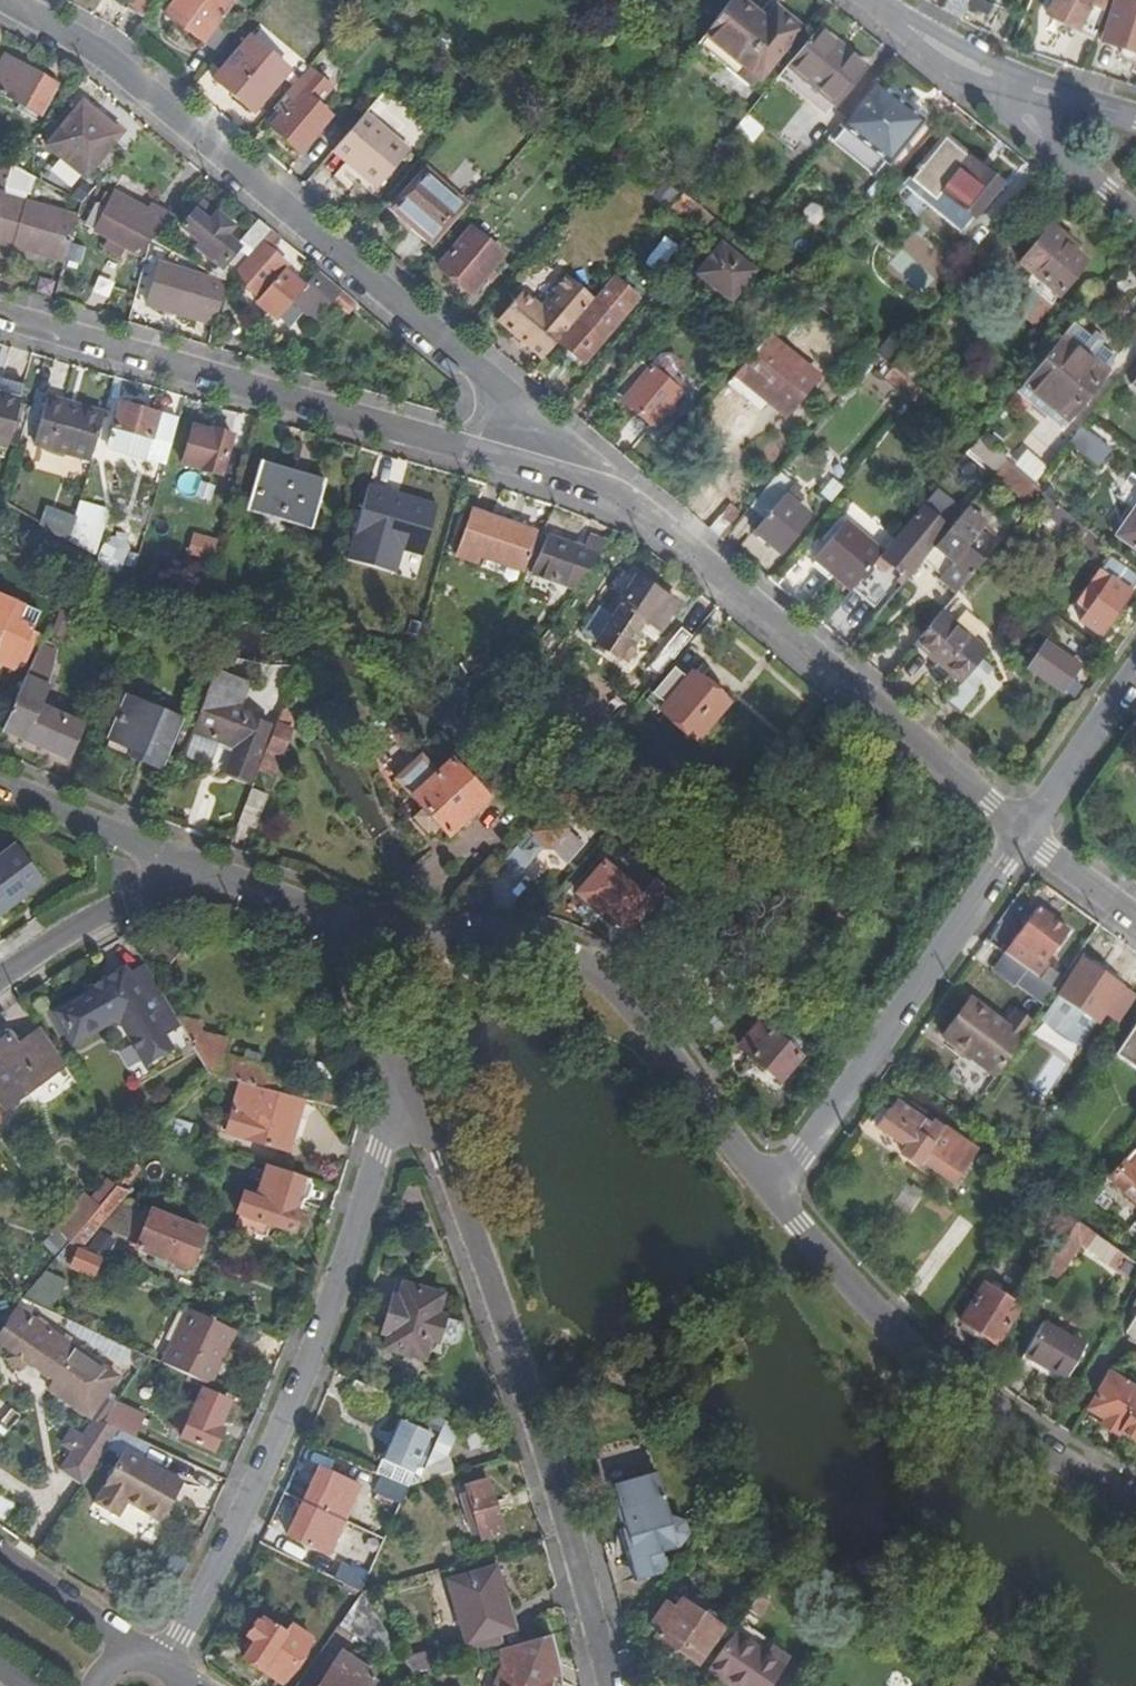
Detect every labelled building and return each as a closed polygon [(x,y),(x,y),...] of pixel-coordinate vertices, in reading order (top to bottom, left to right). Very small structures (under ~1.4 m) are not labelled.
[(142,16),(149,0),(129,0),(126,8),(142,16)] [(218,53),(232,29),(218,19),(230,0),(175,0),(164,16),(218,53)] [(697,42),(719,61),(727,52),(741,64),(732,75),(746,87),(795,28),(775,10),(764,23),(738,0),(730,0),(697,42)] [(939,8),(957,17),(967,0),(943,0),(939,8)] [(1093,38),(1104,11),(1090,3),(1091,0),(1053,0),(1046,13),(1093,38)] [(1101,37),(1119,43),(1117,51),(1119,56),(1127,59),(1133,55),(1135,48),(1135,49),(1135,0),(1114,0),(1101,37)] [(816,26),(785,64),(828,101),(860,63),(816,26)] [(214,78),(253,111),(286,71),(249,39),(214,78)] [(26,107),(41,115),(58,83),(6,55),(0,67),(0,93),(21,104),(18,109),(23,112),(26,107)] [(773,80),(747,115),(795,149),(820,115),(773,80)] [(839,132),(879,163),(881,166),(917,122),(872,84),(836,129),(839,132)] [(298,151),(329,114),(301,91),(270,127),(298,151)] [(94,121),(98,115),(82,103),(46,148),(84,178),(116,139),(94,121)] [(364,112),(332,151),(344,161),(340,167),(347,173),(351,167),(376,187),(408,148),(364,112)] [(736,129),(753,142),(764,127),(747,114),(736,129)] [(120,133),(98,115),(94,121),(116,139),(120,133)] [(879,163),(839,132),(829,144),(868,176),(879,163)] [(904,184),(959,231),(998,184),(942,138),(904,184)] [(9,186),(14,170),(2,164),(0,170),(0,183),(9,186)] [(452,212),(435,196),(441,189),(424,175),(398,205),(414,219),(412,221),(430,237),(452,212)] [(679,216),(683,211),(691,201),(679,191),(667,206),(679,216)] [(80,216),(7,193),(0,214),(0,242),(65,262),(80,216)] [(100,204),(95,212),(105,217),(107,214),(150,236),(148,240),(152,242),(173,216),(154,206),(151,210),(118,193),(109,208),(100,204)] [(709,217),(691,201),(683,211),(701,226),(709,217)] [(141,252),(148,240),(150,236),(107,214),(105,217),(95,212),(89,224),(141,252)] [(223,269),(218,275),(227,280),(231,275),(248,257),(224,236),(230,228),(218,218),(211,226),(198,215),(187,230),(204,244),(199,249),(223,269)] [(239,240),(252,252),(258,244),(270,231),(257,219),(239,240)] [(1025,264),(1041,275),(1066,292),(1067,293),(1092,255),(1070,240),(1072,237),(1052,223),(1025,264)] [(437,263),(470,289),(501,252),(468,225),(437,263)] [(724,298),(758,257),(743,245),(729,233),(719,245),(714,242),(691,271),(724,298)] [(286,267),(258,244),(252,252),(248,257),(231,275),(258,299),(256,303),(275,319),(290,301),(271,285),(286,267)] [(197,315),(206,282),(179,275),(181,265),(160,260),(148,301),(197,315)] [(327,295),(315,284),(319,280),(309,272),(301,281),(311,289),(307,293),(320,303),(327,295)] [(1066,292),(1041,275),(1021,305),(1045,322),(1066,292)] [(635,298),(608,276),(567,326),(557,339),(583,360),(635,298)] [(524,339),(543,355),(557,339),(567,326),(543,306),(541,308),(522,291),(498,317),(512,329),(506,336),(518,345),(524,339)] [(1102,366),(1116,348),(1118,350),(1135,328),(1122,318),(1115,326),(1102,316),(1078,347),(1102,366)] [(732,370),(764,397),(781,411),(812,374),(763,333),(742,358),(732,370)] [(657,357),(648,368),(660,377),(665,372),(669,376),(675,370),(674,361),(667,356),(657,357)] [(650,425),(682,387),(669,376),(665,372),(660,377),(648,368),(647,369),(643,365),(634,357),(609,387),(622,398),(620,400),(650,425)] [(753,410),(764,397),(732,370),(721,384),(753,410)] [(21,403),(27,383),(2,377),(0,383),(0,443),(8,445),(21,403)] [(37,443),(93,460),(106,413),(50,397),(37,443)] [(108,445),(166,463),(180,419),(121,402),(108,445)] [(8,445),(20,449),(32,406),(21,403),(8,445)] [(214,432),(194,426),(183,463),(222,475),(234,434),(215,428),(214,432)] [(1083,427),(1068,445),(1096,469),(1111,451),(1083,427)] [(977,440),(967,454),(994,473),(1004,460),(977,440)] [(998,482),(1027,498),(1045,465),(1016,449),(998,482)] [(249,511),(314,530),(329,480),(263,461),(249,511)] [(796,474),(753,527),(779,550),(795,531),(789,526),(804,508),(797,502),(803,493),(795,486),(801,477),(796,474)] [(400,547),(421,554),(437,502),(365,480),(341,556),(392,572),(400,547)] [(703,524),(718,535),(736,513),(722,502),(703,524)] [(1113,537),(1135,552),(1135,503),(1113,537)] [(883,552),(881,551),(856,581),(872,595),(879,586),(891,596),(907,577),(901,572),(942,522),(923,505),(883,552)] [(949,527),(934,545),(952,560),(984,522),(966,507),(949,527)] [(459,554),(480,561),(481,559),(523,574),(537,533),(475,510),(459,554)] [(850,588),(856,581),(881,551),(844,521),(814,557),(850,588)] [(901,572),(907,577),(934,545),(949,527),(942,522),(901,572)] [(580,592),(605,544),(589,537),(583,552),(550,538),(535,575),(580,592)] [(190,549),(214,557),(217,546),(194,538),(190,549)] [(1116,565),(1077,621),(1098,636),(1135,580),(1135,579),(1116,565)] [(604,617),(596,612),(580,636),(616,659),(618,655),(625,660),(633,648),(630,646),(637,634),(633,631),(641,620),(656,629),(674,604),(634,578),(618,603),(614,601),(604,617)] [(11,676),(36,619),(0,603),(0,671),(11,676)] [(961,682),(965,677),(989,648),(941,608),(914,641),(937,660),(931,667),(942,677),(948,670),(961,682)] [(1080,666),(1072,660),(1086,641),(1065,624),(1058,633),(1068,640),(1061,651),(1050,643),(1032,668),(1062,692),(1080,666)] [(646,663),(658,674),(689,636),(677,626),(646,663)] [(36,653),(1,727),(65,755),(79,724),(40,706),(48,687),(47,685),(53,662),(36,653)] [(645,699),(658,710),(659,709),(695,739),(726,702),(690,671),(685,676),(673,666),(645,699)] [(224,672),(200,727),(242,745),(231,771),(250,779),(272,722),(251,713),(250,709),(245,705),(238,702),(246,682),(224,672)] [(961,682),(946,700),(959,710),(977,688),(965,677),(961,682)] [(111,739),(135,749),(144,753),(142,759),(162,768),(185,717),(131,694),(111,739)] [(611,704),(618,711),(626,703),(618,696),(611,704)] [(284,702),(277,720),(290,725),(293,717),(284,702)] [(268,745),(280,750),(290,725),(277,720),(268,745)] [(268,745),(260,765),(272,769),(280,750),(268,745)] [(132,755),(142,759),(144,753),(135,749),(132,755)] [(513,755),(499,749),(489,760),(500,769),(513,755)] [(449,759),(410,796),(424,811),(418,817),(430,830),(436,824),(446,835),(485,798),(471,781),(479,773),(462,755),(453,763),(449,759)] [(252,786),(240,819),(256,825),(268,792),(252,786)] [(536,835),(530,830),(508,858),(525,871),(544,847),(551,847),(556,845),(572,857),(587,838),(551,810),(535,829),(538,832),(536,835)] [(45,883),(31,861),(0,881),(0,912),(45,883)] [(619,920),(631,930),(656,898),(645,889),(640,895),(604,864),(575,895),(594,911),(598,907),(617,923),(619,920)] [(1003,950),(1034,972),(1044,959),(1054,966),(1076,937),(1036,906),(1003,950)] [(1034,972),(1003,950),(992,964),(1023,987),(1034,972)] [(1057,992),(1094,1019),(1100,1011),(1113,1020),(1131,996),(1081,960),(1057,992)] [(180,1027),(145,968),(129,977),(125,970),(89,991),(91,996),(57,1016),(72,1043),(106,1023),(119,1027),(143,1067),(170,1051),(162,1038),(180,1027)] [(943,1034),(996,1073),(1023,1033),(974,999),(961,1017),(957,1014),(943,1034)] [(742,1044),(753,1054),(751,1055),(778,1077),(798,1055),(782,1040),(789,1031),(768,1014),(742,1044)] [(1114,1053),(1135,1068),(1135,1020),(1114,1053)] [(64,1067),(42,1036),(28,1045),(27,1044),(15,1052),(7,1040),(0,1046),(0,1104),(4,1109),(64,1067)] [(243,1085),(287,1097),(292,1077),(260,1068),(262,1060),(248,1056),(245,1065),(225,1058),(226,1053),(212,1049),(212,1047),(194,1042),(192,1048),(194,1052),(209,1077),(210,1076),(243,1085)] [(1005,1090),(1030,1107),(1048,1080),(1023,1063),(1005,1090)] [(296,1100),(287,1097),(243,1085),(227,1134),(280,1150),(285,1136),(290,1138),(296,1120),(290,1118),(296,1100)] [(920,1162),(949,1182),(962,1163),(947,1153),(957,1137),(935,1121),(922,1139),(917,1135),(924,1124),(898,1105),(890,1116),(888,1114),(878,1128),(907,1150),(902,1156),(917,1167),(920,1162)] [(978,1152),(957,1137),(947,1153),(962,1163),(949,1182),(954,1186),(978,1152)] [(1135,1160),(1135,1158),(1131,1153),(1119,1165),(1125,1171),(1135,1160)] [(1125,1171),(1119,1165),(1106,1179),(1135,1206),(1135,1160),(1125,1171)] [(309,1184),(260,1167),(251,1196),(261,1199),(253,1221),(291,1235),(309,1184)] [(126,1194),(114,1190),(96,1211),(88,1221),(97,1228),(126,1194)] [(74,1237),(88,1221),(96,1211),(82,1199),(61,1225),(74,1237)] [(137,1249),(136,1251),(187,1271),(197,1247),(195,1246),(200,1232),(150,1212),(149,1215),(143,1213),(130,1246),(137,1249)] [(1123,1229),(1135,1239),(1135,1216),(1123,1229)] [(70,1243),(81,1248),(97,1228),(88,1221),(74,1237),(70,1243)] [(1048,1274),(1060,1283),(1082,1250),(1134,1287),(1135,1283),(1135,1263),(1083,1226),(1074,1239),(1071,1238),(1048,1274)] [(70,1243),(69,1244),(77,1251),(81,1248),(70,1243)] [(99,1267),(79,1256),(70,1272),(90,1283),(99,1267)] [(24,1296),(22,1300),(43,1310),(65,1283),(45,1272),(24,1296)] [(960,1322),(995,1345),(1019,1308),(984,1286),(960,1322)] [(379,1336),(388,1339),(384,1351),(423,1362),(428,1343),(435,1344),(443,1317),(436,1315),(441,1298),(403,1287),(399,1300),(391,1297),(379,1336)] [(15,1309),(7,1321),(11,1324),(0,1339),(0,1346),(12,1355),(8,1361),(21,1371),(28,1361),(57,1381),(49,1392),(89,1419),(117,1379),(48,1332),(43,1326),(36,1321),(32,1321),(15,1309)] [(187,1312),(161,1366),(204,1387),(221,1354),(223,1355),(234,1333),(187,1312)] [(1126,1330),(1135,1336),(1135,1312),(1126,1330)] [(1021,1355),(1061,1379),(1083,1341),(1044,1318),(1021,1355)] [(139,1373),(147,1360),(130,1351),(129,1356),(130,1363),(134,1369),(139,1373)] [(1089,1413),(1105,1423),(1102,1428),(1118,1437),(1120,1433),(1135,1443),(1135,1388),(1111,1374),(1089,1413)] [(202,1393),(188,1423),(182,1435),(180,1439),(212,1453),(221,1433),(218,1431),(229,1405),(202,1393)] [(102,1428),(116,1406),(110,1401),(75,1449),(98,1466),(104,1456),(118,1435),(110,1431),(102,1428)] [(110,1431),(118,1435),(133,1442),(141,1425),(118,1415),(110,1431)] [(182,1435),(188,1423),(178,1417),(172,1430),(182,1435)] [(429,1435),(398,1421),(381,1461),(412,1475),(406,1489),(416,1486),(423,1471),(420,1469),(432,1443),(427,1441),(429,1435)] [(454,1430),(442,1425),(423,1471),(416,1486),(451,1475),(444,1454),(454,1430)] [(123,1454),(93,1506),(116,1521),(125,1506),(159,1526),(181,1487),(123,1454)] [(406,1489),(412,1475),(381,1461),(374,1475),(406,1489)] [(327,1558),(319,1574),(361,1594),(393,1518),(370,1507),(357,1536),(340,1528),(352,1500),(358,1503),(360,1497),(366,1499),(368,1494),(319,1470),(287,1540),(327,1558)] [(469,1536),(479,1533),(482,1541),(502,1534),(485,1483),(464,1489),(470,1509),(462,1512),(469,1536)] [(633,1547),(639,1546),(643,1558),(677,1548),(663,1500),(624,1513),(629,1529),(627,1530),(633,1547)] [(448,1583),(465,1644),(512,1632),(495,1570),(448,1583)] [(361,1594),(339,1626),(356,1638),(374,1614),(362,1593),(361,1594)] [(760,1597),(750,1611),(759,1618),(769,1603),(760,1597)] [(682,1601),(675,1612),(666,1605),(654,1623),(663,1629),(658,1637),(696,1664),(721,1629),(682,1601)] [(245,1661),(282,1685),(311,1643),(290,1629),(285,1636),(265,1623),(262,1627),(257,1624),(248,1638),(255,1643),(245,1661)] [(734,1634),(728,1643),(778,1678),(784,1668),(734,1634)] [(515,1648),(504,1675),(510,1678),(506,1685),(547,1685),(556,1665),(544,1659),(553,1637),(515,1648)] [(704,1679),(714,1685),(772,1685),(778,1678),(728,1643),(704,1679)] [(339,1656),(317,1685),(365,1685),(371,1678),(339,1656)] [(412,1677),(426,1685),(430,1685),(434,1671),(412,1677)]
